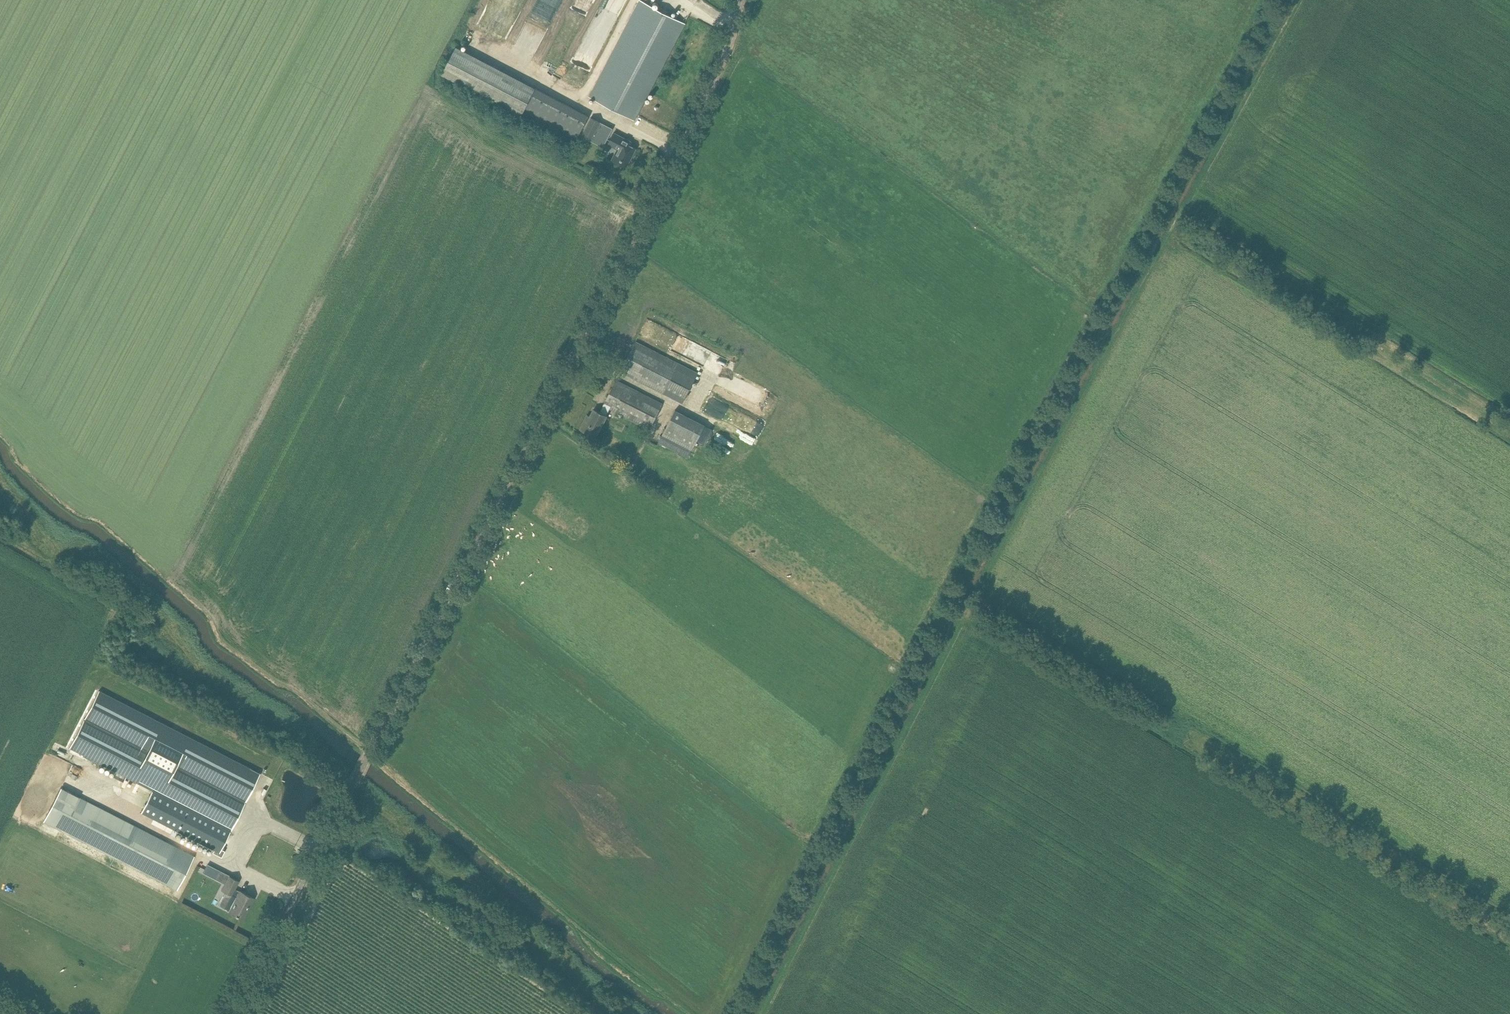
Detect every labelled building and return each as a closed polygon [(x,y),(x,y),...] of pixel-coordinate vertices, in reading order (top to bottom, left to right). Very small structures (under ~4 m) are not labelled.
[(590,96),(634,120),(685,23),(640,0),(590,96)] [(455,47),(441,74),(574,143),(588,116),(455,47)] [(591,117),(581,135),(590,140),(600,122),(591,117)] [(618,149),(612,160),(626,167),(636,148),(629,145),(631,141),(614,132),(608,144),(618,149)] [(665,350),(724,374),(730,360),(671,335),(665,350)] [(636,342),(621,371),(683,403),(698,373),(636,342)] [(585,421),(581,429),(596,437),(610,408),(650,428),(662,403),(616,380),(600,412),(594,409),(587,422),(585,421)] [(770,412),(777,399),(748,384),(742,397),(770,412)] [(713,429),(675,410),(659,443),(687,457),(696,439),(706,444),(713,429)] [(750,415),(745,429),(760,435),(766,421),(750,415)] [(99,690),(69,747),(115,771),(126,776),(152,790),(152,791),(141,812),(214,850),(213,853),(222,857),(225,851),(221,849),(260,773),(99,690)] [(61,788),(43,822),(176,890),(193,856),(61,788)] [(207,864),(203,872),(214,878),(225,884),(221,890),(226,892),(219,905),(229,911),(243,919),(254,898),(239,891),(235,889),(239,881),(229,876),(229,875),(219,870),(207,864)]
